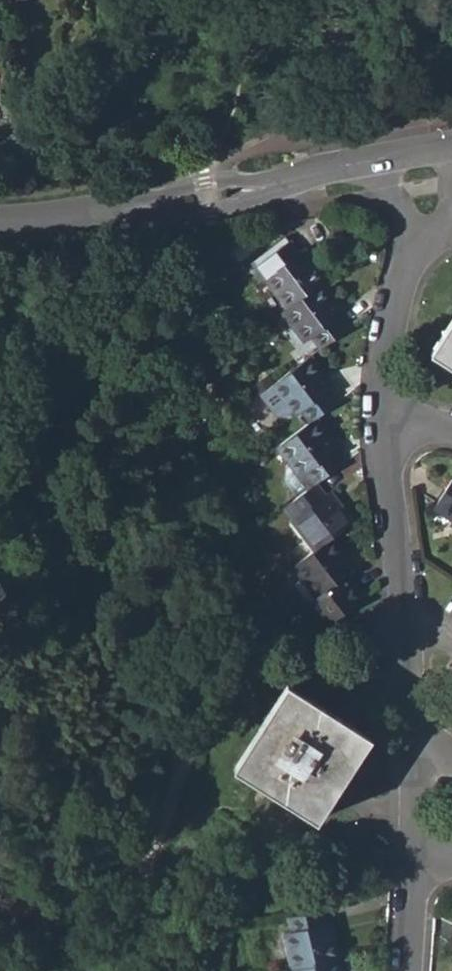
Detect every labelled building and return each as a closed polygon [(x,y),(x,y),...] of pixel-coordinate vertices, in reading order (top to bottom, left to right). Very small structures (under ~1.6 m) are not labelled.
[(266,275),(288,306),(320,282),(324,278),(302,248),(297,252),(290,241),(265,259),(261,255),(251,263),(262,278),(266,275)] [(344,313),(320,282),(288,306),(284,309),(306,340),(314,335),(323,347),(348,328),(339,316),(344,313)] [(451,360),(451,329),(438,351),(451,360)] [(332,387),(310,356),(273,383),(297,414),(303,409),(312,421),(314,418),(336,402),(328,391),(332,387)] [(278,445),(290,460),(302,475),(309,470),(318,481),(342,463),(334,452),(337,449),(314,418),(312,421),(278,445)] [(290,475),(303,492),(315,483),(318,481),(309,470),(302,475),(290,460),(286,464),(290,475)] [(434,503),(451,515),(451,477),(434,503)] [(324,494),(315,483),(303,492),(292,501),(300,513),(293,518),(315,549),(331,537),(352,521),(328,491),(324,494)] [(353,567),(331,537),(315,549),(296,564),(318,594),(309,602),(326,626),(363,598),(345,573),(353,567)] [(241,769),(313,815),(366,734),(293,687),(241,769)] [(284,931),(294,968),(337,958),(338,957),(329,921),(324,921),(320,907),(291,914),(294,929),(284,931)] [(337,958),(294,968),(293,969),(293,970),(340,970),(337,958)]
